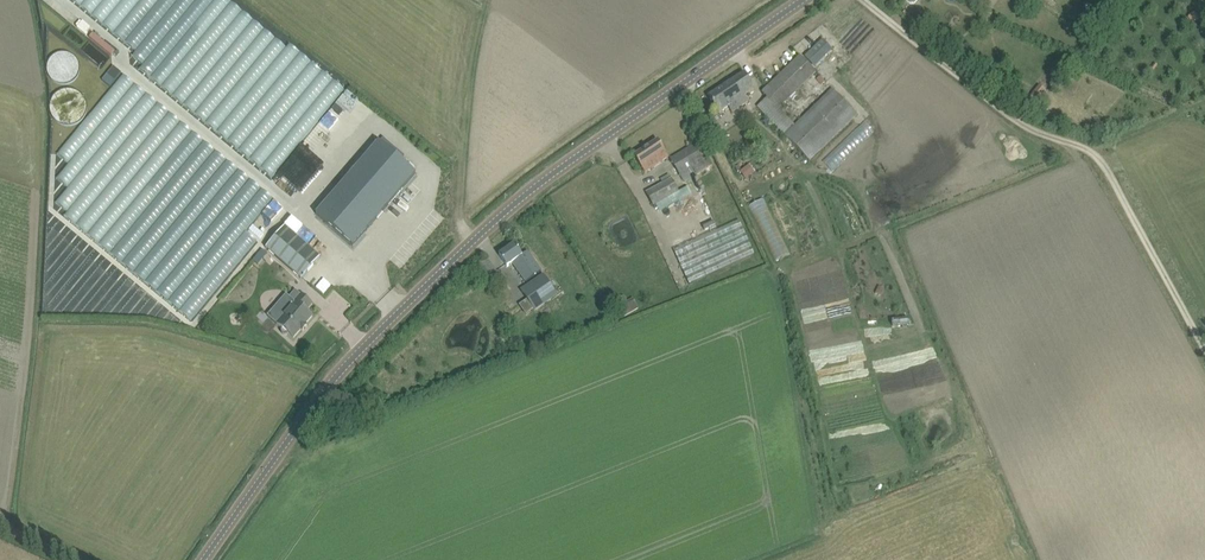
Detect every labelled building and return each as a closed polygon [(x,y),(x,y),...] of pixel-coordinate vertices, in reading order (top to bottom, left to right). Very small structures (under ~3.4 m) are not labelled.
[(1188,17),(1192,24),(1200,18),(1196,12),(1188,17)] [(818,71),(838,53),(827,40),(807,59),(818,71)] [(767,98),(758,107),(810,161),(857,115),(832,89),(795,126),(778,109),(816,72),(800,56),(762,93),(767,98)] [(114,67),(103,80),(110,87),(122,73),(114,67)] [(754,88),(750,83),(744,73),(708,97),(714,107),(719,114),(728,107),(732,112),(749,101),(745,95),(754,88)] [(1040,85),(1032,94),(1039,99),(1046,91),(1040,85)] [(668,156),(664,150),(658,140),(634,156),(641,166),(644,172),(668,156)] [(353,246),(416,174),(379,142),(316,214),(353,246)] [(670,159),(676,169),(684,182),(712,165),(698,142),(670,159)] [(821,155),(816,160),(820,164),(825,159),(821,155)] [(655,206),(680,193),(673,179),(648,193),(655,206)] [(768,224),(776,220),(763,193),(755,197),(768,224)] [(739,221),(674,251),(689,284),(754,255),(739,221)] [(285,227),(266,248),(302,279),(321,258),(285,227)] [(528,252),(522,256),(514,245),(499,256),(507,267),(512,264),(525,282),(541,271),(528,252)] [(543,275),(522,290),(535,309),(557,294),(543,275)] [(296,302),(277,324),(282,329),(281,329),(281,330),(281,331),(281,332),(281,333),(282,334),(283,334),(283,335),(284,335),(285,335),(286,335),(287,335),(288,335),(288,334),(293,338),(301,330),(303,331),(307,326),(306,324),(313,316),(306,311),(312,304),(303,296),(301,294),(295,302),(296,302)] [(625,297),(616,302),(625,317),(639,309),(634,299),(628,302),(625,297)] [(486,322),(494,319),(489,307),(478,310),(480,315),(483,314),(486,322)] [(504,308),(492,312),(494,318),(506,314),(504,308)]
